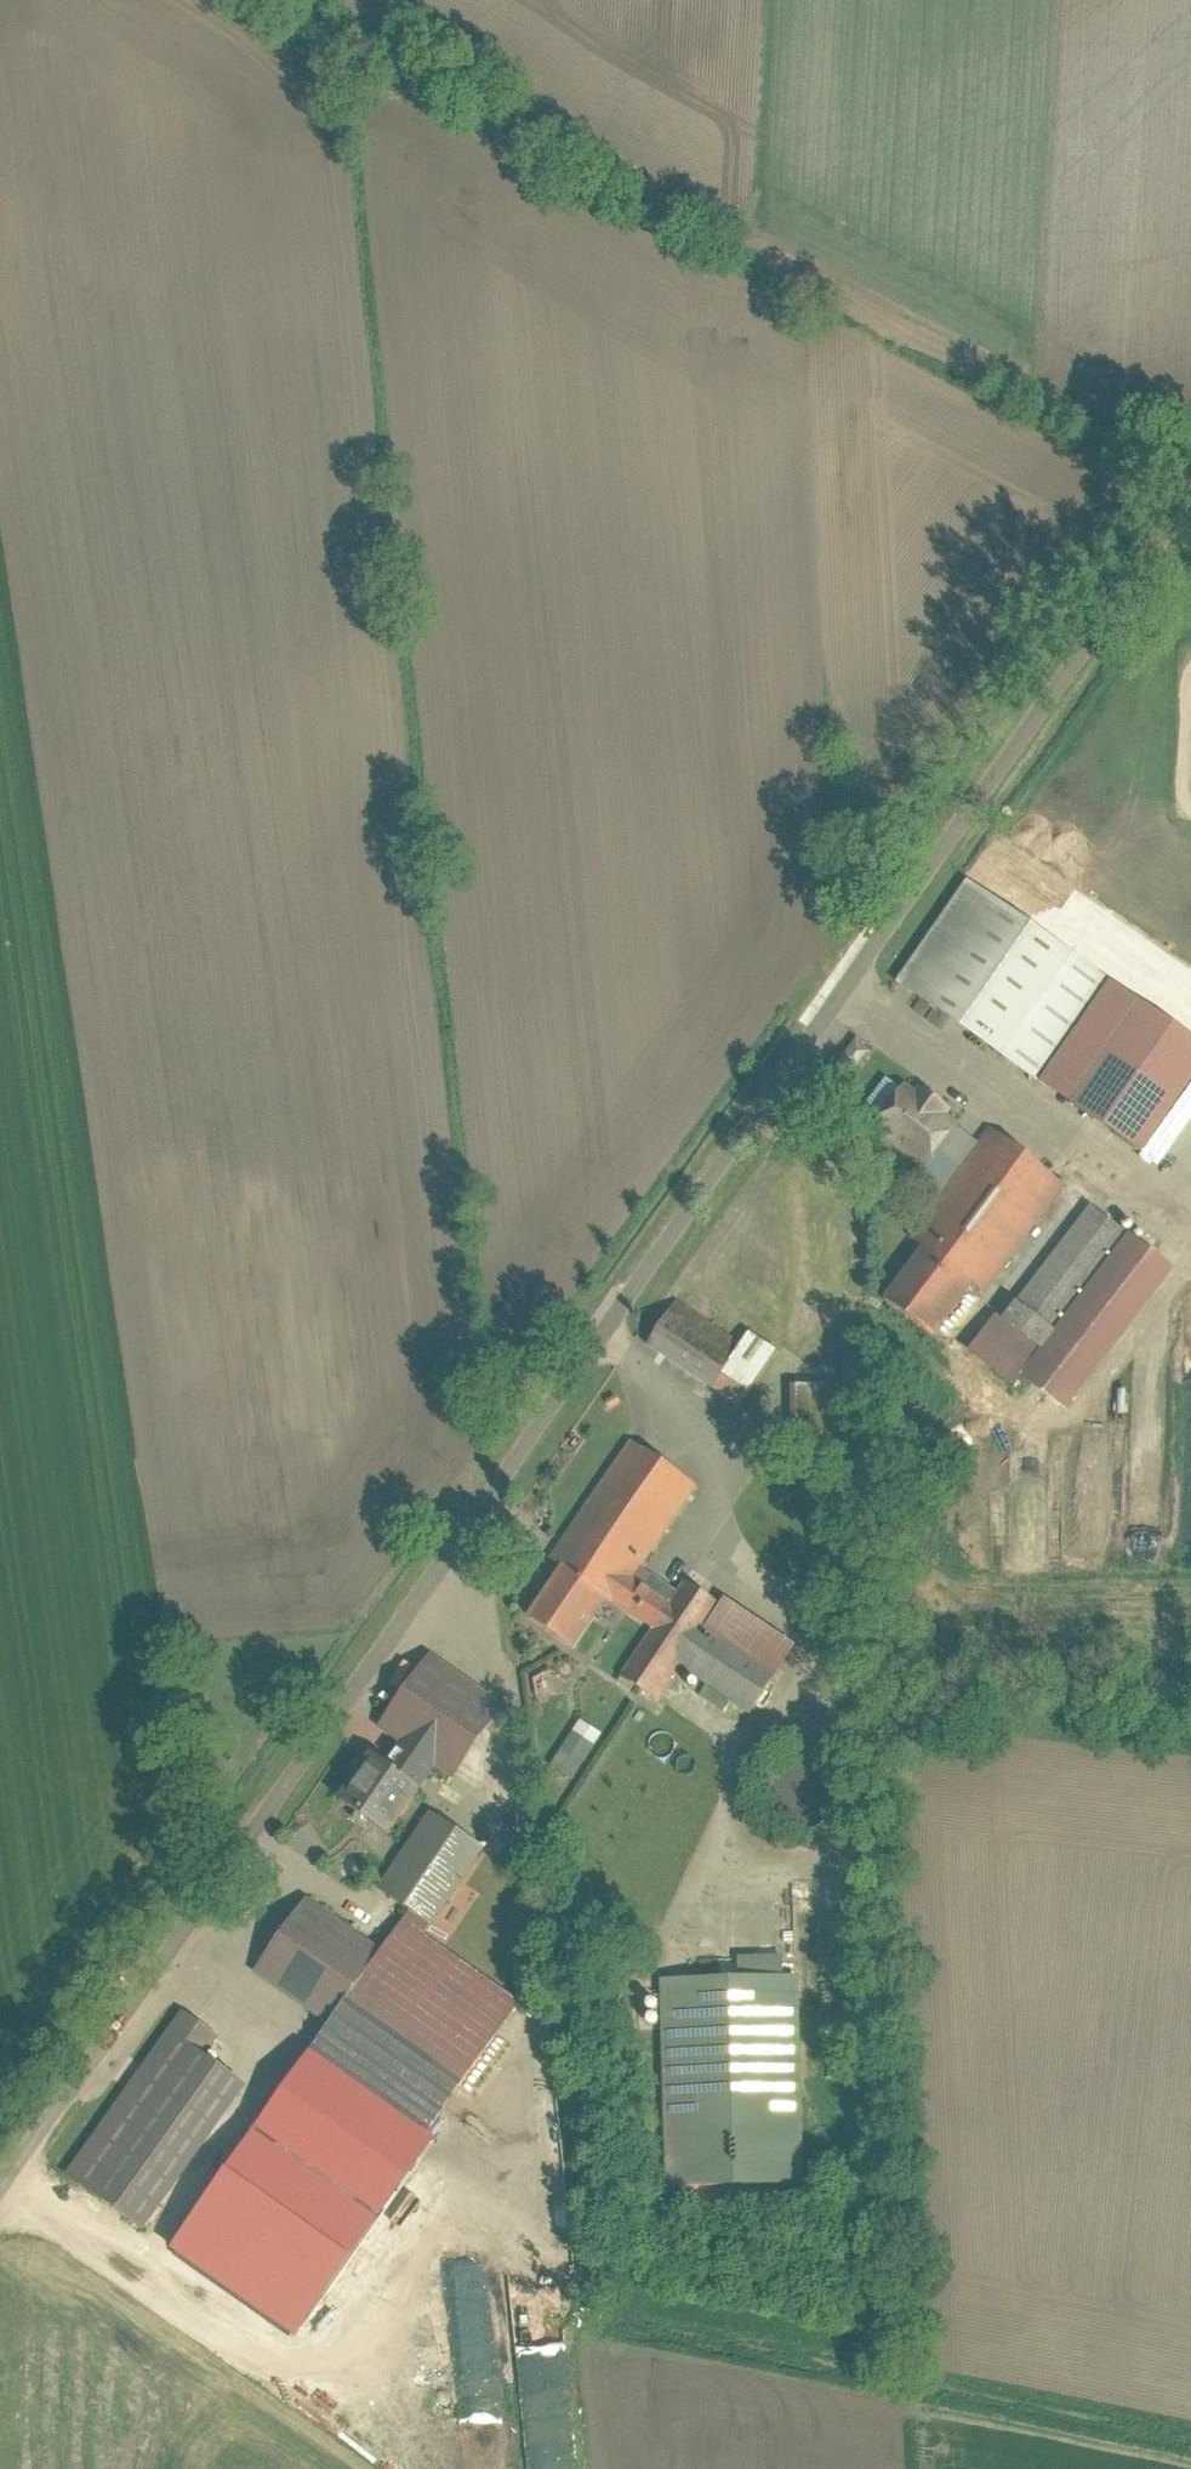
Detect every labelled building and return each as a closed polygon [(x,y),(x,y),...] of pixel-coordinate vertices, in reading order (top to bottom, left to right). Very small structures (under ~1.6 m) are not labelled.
[(979,889),(913,990),(1044,1076),(1110,975),(979,889)] [(1142,998),(1076,1098),(1149,1146),(1190,1081),(1190,1030),(1142,998)] [(839,1063),(857,1075),(872,1050),(854,1039),(839,1063)] [(856,1126),(935,1176),(961,1133),(944,1123),(955,1106),(920,1084),(910,1102),(882,1084),(856,1126)] [(889,1304),(933,1339),(1059,1179),(991,1125),(909,1228),(934,1247),(889,1304)] [(1095,1209),(1007,1326),(1039,1350),(1127,1234),(1095,1209)] [(677,1291),(641,1344),(712,1392),(748,1339),(677,1291)] [(691,1499),(629,1457),(557,1562),(573,1573),(534,1631),(578,1661),(615,1607),(664,1640),(633,1685),(656,1700),(675,1672),(753,1725),(780,1685),(710,1637),(726,1614),(687,1587),(675,1604),(637,1578),(691,1499)] [(501,1713),(439,1671),(397,1732),(413,1744),(398,1766),(381,1754),(344,1808),(394,1842),(426,1795),(418,1789),(430,1772),(451,1786),(501,1713)] [(533,1680),(541,1699),(560,1691),(553,1673),(533,1680)] [(581,1720),(551,1766),(574,1781),(604,1735),(581,1720)] [(840,1806),(841,1798),(840,1789),(837,1781),(833,1774),(828,1768),(823,1764),(814,1760),(806,1758),(800,1758),(790,1759),(784,1762),(776,1767),(771,1771),(767,1777),(764,1784),(762,1793),(761,1800),(762,1807),(764,1813),(769,1821),(775,1828),(780,1831),(788,1835),(796,1837),(803,1837),(815,1834),(823,1831),(830,1825),(834,1820),(838,1812),(840,1806)] [(528,2007),(461,1960),(486,1924),(466,1910),(441,1946),(440,1946),(427,1936),(486,1852),(434,1815),(380,1892),(411,1914),(382,1955),(319,1911),(270,1982),(345,2034),(325,2064),(435,2141),(528,2007)] [(739,1978),(663,1979),(667,2186),(804,2184),(800,1975),(785,1975),(784,1956),(739,1957),(739,1978)] [(68,2184),(138,2236),(243,2094),(201,2061),(216,2039),(185,2016),(68,2184)]
